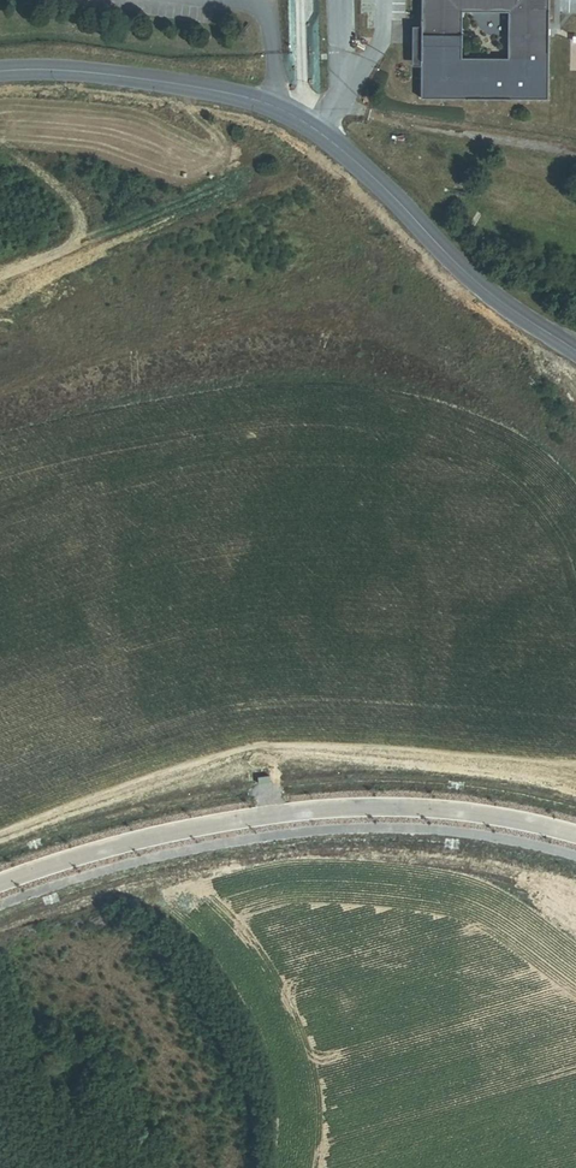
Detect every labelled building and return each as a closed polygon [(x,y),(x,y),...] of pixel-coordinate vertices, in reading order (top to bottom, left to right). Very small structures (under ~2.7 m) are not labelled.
[(421,98),(546,99),(547,0),(422,0),(421,98)]
